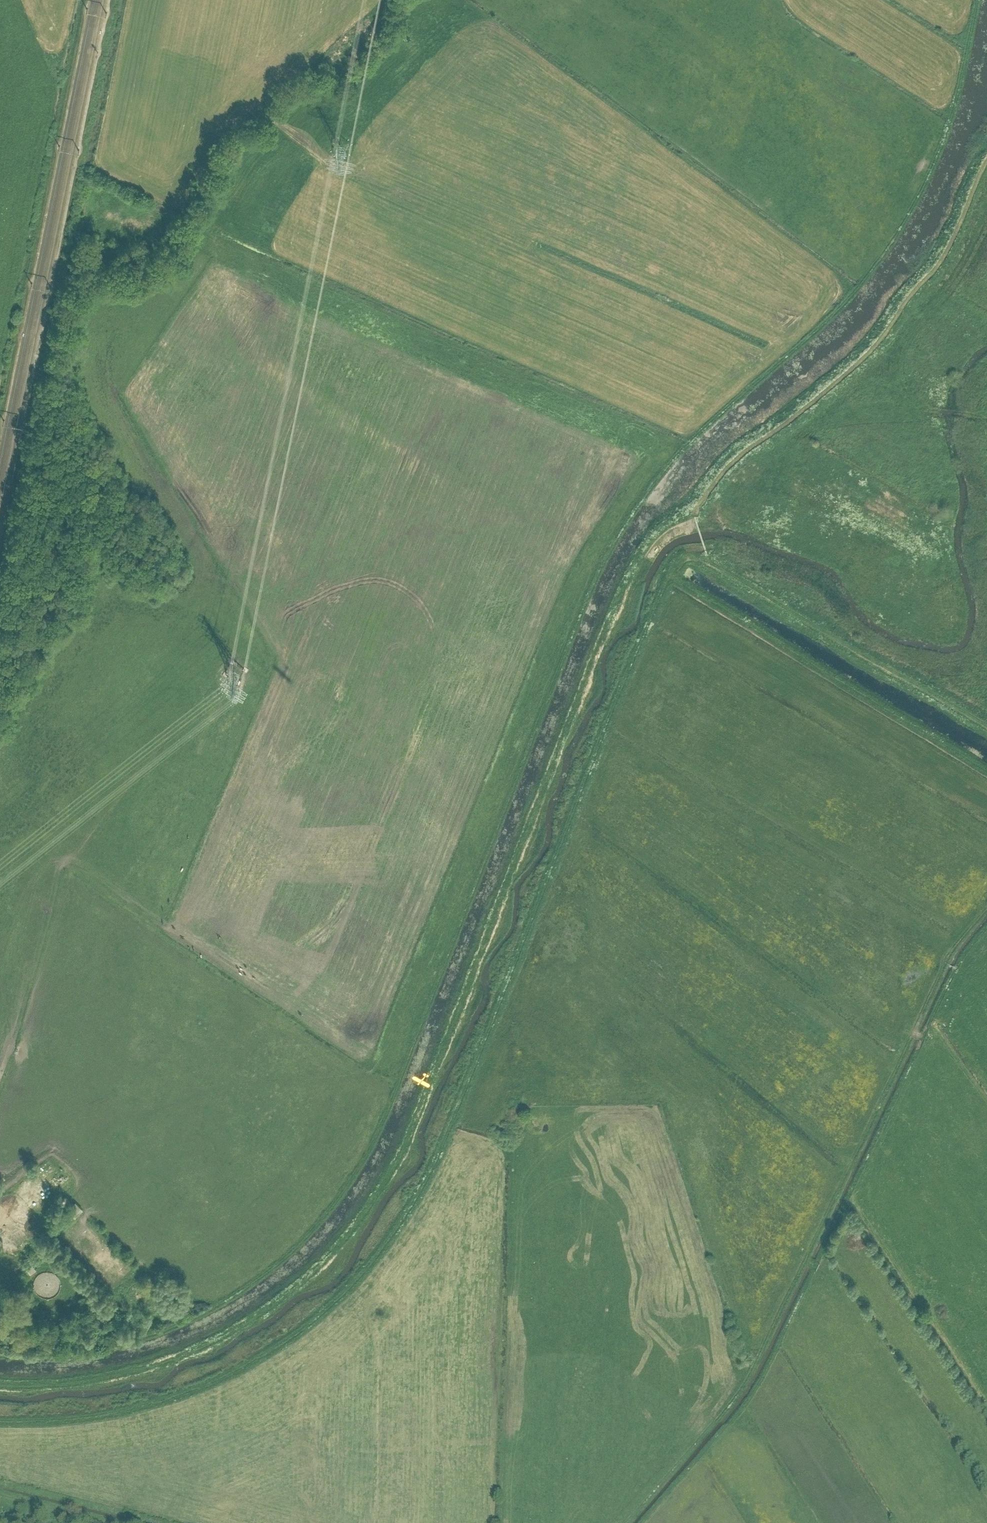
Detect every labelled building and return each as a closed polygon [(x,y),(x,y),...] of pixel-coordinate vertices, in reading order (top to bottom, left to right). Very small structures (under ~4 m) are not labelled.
[(1,1285),(3,1286),(6,1286),(10,1286),(12,1285),(15,1284),(18,1280),(20,1278),(20,1277),(21,1274),(22,1272),(22,1268),(21,1266),(20,1263),(19,1261),(17,1259),(15,1258),(13,1256),(11,1255),(9,1255),(7,1254),(3,1254),(1,1255),(0,1255),(0,1285),(1,1285)]
